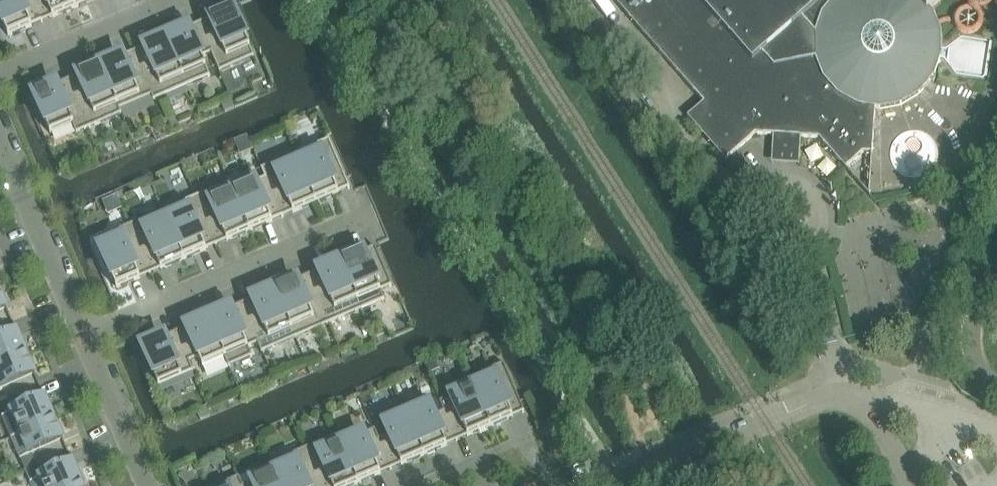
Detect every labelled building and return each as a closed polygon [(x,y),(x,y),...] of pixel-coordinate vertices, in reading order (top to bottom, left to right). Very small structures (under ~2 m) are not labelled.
[(32,26),(31,22),(41,18),(33,0),(0,0),(0,15),(9,36),(32,26)] [(41,18),(51,13),(53,17),(76,7),(73,0),(33,0),(41,18)] [(843,166),(845,169),(863,153),(872,153),(875,108),(879,109),(901,105),(920,93),(933,76),(940,57),(940,56),(940,46),(940,34),(932,13),(929,9),(940,0),(921,0),(614,0),(704,103),(687,117),(725,161),(756,135),(819,139),(843,166)] [(975,2),(986,10),(993,0),(977,0),(975,2)] [(213,53),(212,53),(220,72),(255,57),(234,9),(210,19),(212,23),(202,27),(213,53)] [(211,76),(203,57),(212,53),(213,53),(202,27),(192,31),(190,28),(167,38),(188,86),(211,76)] [(153,95),(152,96),(154,100),(188,86),(167,38),(144,47),(146,51),(136,55),(153,95)] [(136,55),(125,60),(124,56),(101,66),(120,109),(152,96),(153,95),(136,55)] [(89,128),(122,114),(120,109),(101,66),(78,76),(80,79),(69,84),(89,128)] [(69,84),(59,88),(58,85),(34,95),(51,134),(73,124),(77,133),(89,128),(69,84)] [(232,98),(222,102),(225,109),(235,105),(232,98)] [(316,202),(339,193),(338,189),(349,184),(330,140),(296,154),(316,202)] [(282,213),(292,209),(293,212),(316,202),(296,154),(262,169),(266,178),(282,213)] [(193,159),(182,163),(185,170),(196,166),(193,159)] [(250,231),(273,221),(271,217),(282,213),(266,178),(256,182),(252,173),(230,183),(250,231)] [(215,241),(226,237),(227,241),(250,231),(230,183),(196,197),(215,241)] [(123,188),(115,192),(118,199),(126,196),(123,188)] [(184,259),(207,249),(205,246),(215,241),(196,197),(163,211),(184,259)] [(149,270),(159,266),(161,269),(184,259),(163,211),(130,225),(149,270)] [(117,288),(141,278),(139,274),(149,270),(130,225),(96,240),(117,288)] [(342,261),(362,309),(385,300),(381,290),(392,286),(377,250),(366,255),(364,251),(342,261)] [(342,261),(319,271),(320,275),(310,279),(325,314),(329,324),(362,309),(342,261)] [(329,324),(325,314),(310,279),(300,283),(298,280),(275,290),(296,338),(329,324)] [(259,343),(258,343),(262,352),(296,338),(275,290),(253,299),(254,303),(244,308),(259,343)] [(12,322),(0,293),(0,327),(12,322)] [(253,356),(249,347),(258,343),(259,343),(244,308),(234,312),(232,308),(209,318),(226,357),(225,357),(229,367),(253,356)] [(189,362),(190,361),(199,357),(203,367),(225,357),(226,357),(209,318),(186,328),(188,332),(178,336),(189,362)] [(12,322),(0,327),(0,366),(26,354),(12,322)] [(166,337),(142,347),(159,386),(194,371),(190,361),(189,362),(178,336),(168,340),(166,337)] [(4,389),(9,400),(16,397),(40,387),(26,354),(0,366),(0,391),(4,389)] [(434,357),(424,362),(429,373),(440,369),(434,357)] [(491,426),(514,416),(512,413),(523,408),(504,363),(470,378),(491,426)] [(456,437),(466,432),(468,436),(491,426),(470,378),(447,388),(451,397),(440,402),(444,411),(445,411),(456,437)] [(40,387),(16,397),(9,400),(14,412),(3,416),(12,438),(23,433),(54,420),(40,387)] [(334,397),(323,402),(326,409),(337,404),(334,397)] [(425,455),(448,445),(446,441),(456,437),(445,411),(444,411),(435,415),(427,397),(404,406),(425,455)] [(390,465),(400,461),(402,464),(425,455),(404,406),(381,416),(389,435),(380,439),(379,439),(390,465)] [(54,420),(23,433),(12,438),(26,471),(69,452),(54,420)] [(265,426),(257,429),(260,437),(268,433),(265,426)] [(358,483),(381,473),(380,470),(390,465),(379,439),(380,439),(376,429),(343,444),(342,444),(358,483)] [(343,444),(339,434),(305,449),(321,485),(351,485),(358,483),(342,444),(343,444)] [(305,449),(271,464),(275,473),(276,472),(281,485),(321,485),(305,449)] [(83,485),(69,452),(26,471),(33,485),(80,485),(83,485)] [(276,472),(275,473),(244,485),(281,485),(276,472)] [(239,477),(219,485),(243,485),(239,477)]
